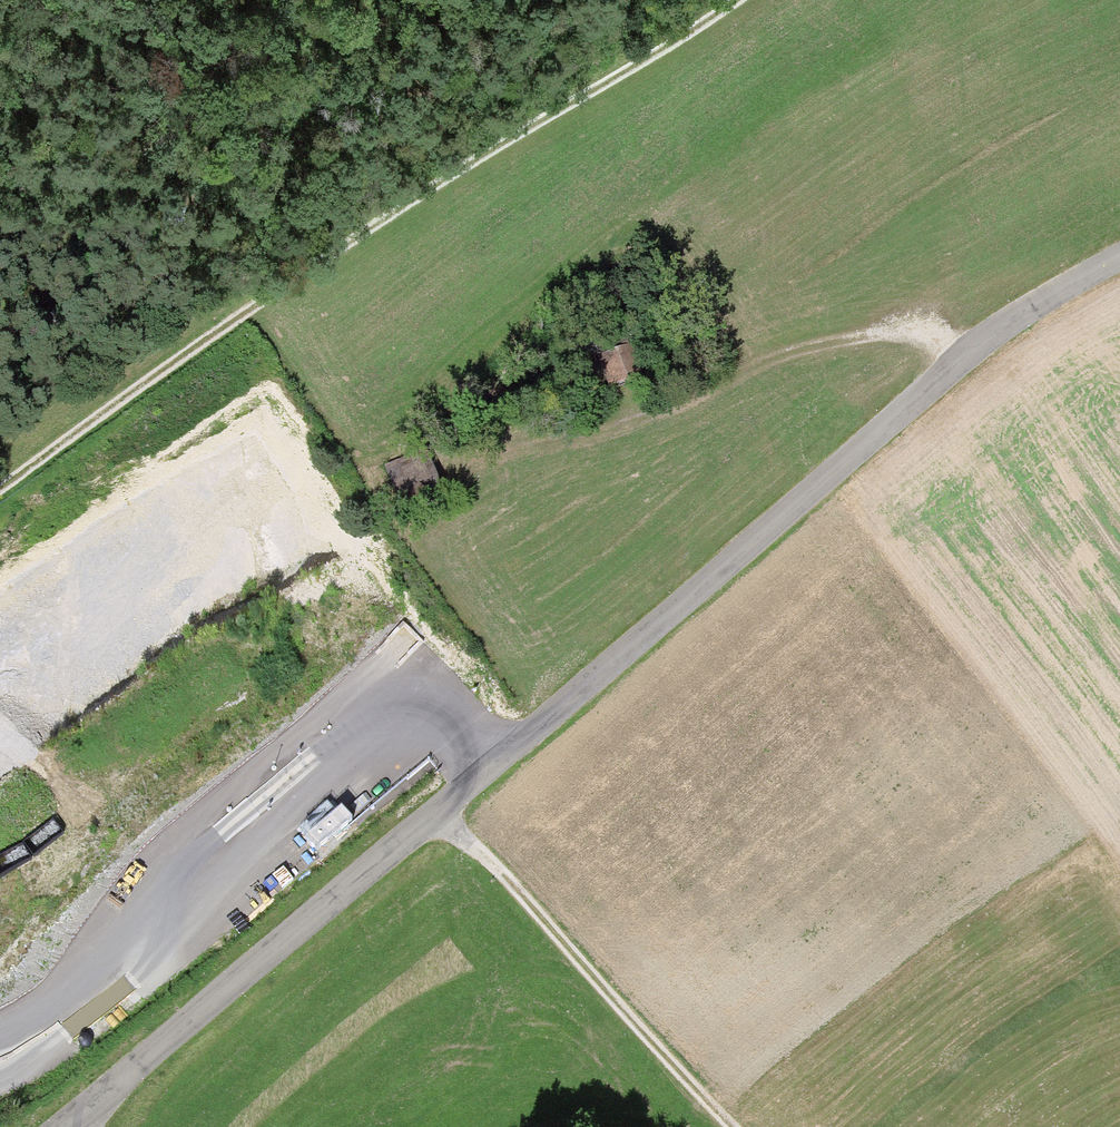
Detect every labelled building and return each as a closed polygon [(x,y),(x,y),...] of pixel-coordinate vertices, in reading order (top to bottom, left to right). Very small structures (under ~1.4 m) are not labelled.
[(599,357),(608,384),(638,374),(629,347),(599,357)] [(438,490),(419,451),(381,469),(400,508),(438,490)]
